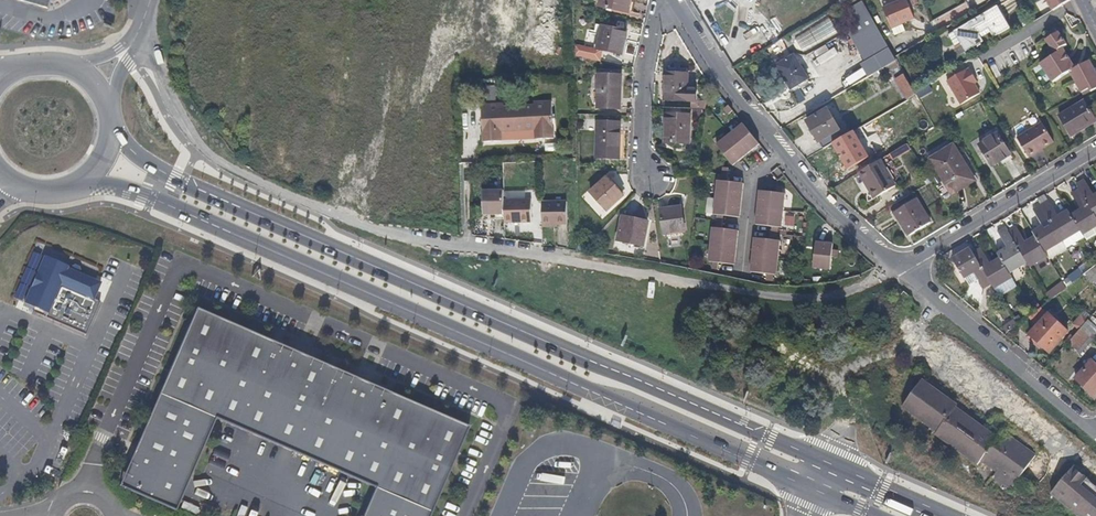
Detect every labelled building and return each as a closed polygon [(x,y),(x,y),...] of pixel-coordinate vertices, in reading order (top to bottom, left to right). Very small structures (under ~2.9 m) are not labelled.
[(34,6),(40,2),(45,3),(44,8),(48,10),(51,0),(30,0),(34,6)] [(632,0),(601,0),(599,6),(629,13),(632,0)] [(863,1),(862,0),(848,0),(833,9),(837,16),(863,1)] [(907,0),(901,0),(883,8),(891,28),(892,28),(903,24),(915,19),(907,0)] [(1052,10),(1069,0),(1047,0),(1052,10)] [(980,34),(989,29),(991,33),(994,38),(1010,28),(997,6),(955,31),(962,44),(967,51),(981,43),(984,41),(982,38),(980,34)] [(794,33),(801,49),(835,34),(829,18),(794,33)] [(889,48),(875,23),(851,37),(873,75),(878,72),(897,61),(894,57),(889,48)] [(906,31),(903,24),(892,28),(895,36),(906,31)] [(625,43),(628,31),(602,26),(597,49),(619,54),(621,42),(625,43)] [(512,37),(512,27),(498,27),(498,37),(512,37)] [(982,38),(991,33),(989,29),(980,34),(982,38)] [(1085,50),(1070,59),(1062,47),(1067,45),(1058,32),(1057,33),(1055,29),(1045,36),(1047,39),(1045,40),(1056,53),(1040,64),(1053,82),(1071,71),(1083,92),(1089,88),(1095,85),(1095,72),(1085,50)] [(967,51),(962,44),(955,48),(959,56),(967,51)] [(809,79),(794,54),(776,65),(791,90),(809,79)] [(904,74),(897,61),(878,72),(879,75),(883,73),(884,74),(885,73),(887,77),(892,74),(895,80),(904,74)] [(977,81),(969,69),(966,70),(966,69),(947,81),(961,104),(980,93),(974,83),(977,81)] [(858,70),(847,77),(851,83),(862,76),(858,70)] [(696,102),(697,90),(688,89),(689,73),(666,73),(665,101),(668,101),(668,105),(694,106),(694,102),(696,102)] [(914,92),(904,74),(895,80),(906,100),(916,95),(914,92)] [(621,109),(622,75),(611,75),(611,78),(599,77),(598,108),(621,109)] [(471,108),(470,91),(467,91),(460,91),(460,108),(471,108)] [(1084,100),(1059,115),(1071,136),(1095,122),(1095,119),(1084,100)] [(554,138),(553,101),(534,102),(534,104),(534,105),(505,107),(504,104),(482,105),(482,112),(484,141),(502,140),(502,131),(534,130),(535,139),(554,138)] [(728,115),(733,111),(729,105),(724,109),(728,115)] [(841,131),(841,130),(828,108),(806,121),(819,143),(820,143),(823,149),(844,137),(841,131)] [(690,144),(691,115),(666,114),(665,143),(690,144)] [(391,126),(391,117),(386,117),(377,116),(377,126),(391,126)] [(620,158),(621,123),(597,122),(596,158),(620,158)] [(733,166),(760,144),(743,123),(716,145),(733,166)] [(1028,158),(1054,142),(1042,123),(1017,138),(1028,158)] [(880,151),(869,132),(848,144),(859,164),(880,151)] [(905,141),(900,133),(890,139),(894,147),(905,141)] [(1012,155),(998,133),(979,145),(992,167),(1012,155)] [(974,176),(954,144),(930,159),(945,184),(949,182),(953,189),(974,176)] [(897,186),(881,160),(861,171),(871,188),(868,190),(874,199),(897,186)] [(871,188),(861,171),(859,173),(868,190),(871,188)] [(974,176),(953,189),(964,185),(952,195),(976,180),(974,176)] [(624,195),(607,177),(590,192),(607,211),(624,195)] [(1094,194),(1084,179),(1077,184),(1079,189),(1095,216),(1095,193),(1094,194)] [(740,217),(744,183),(728,182),(721,181),(717,181),(713,215),(717,215),(724,216),(740,217)] [(1079,189),(1072,193),(1081,208),(1071,215),(1083,235),(1086,241),(1095,235),(1095,216),(1079,189)] [(505,214),(504,199),(504,190),(483,191),(484,214),(505,214)] [(782,228),(786,194),(783,193),(776,193),(759,191),(756,225),(772,227),(779,228),(782,228)] [(505,214),(505,223),(532,222),(531,198),(504,199),(505,214)] [(932,222),(917,198),(894,213),(908,236),(932,222)] [(1083,235),(1071,215),(1068,210),(1059,216),(1049,200),(1041,205),(1063,241),(1064,241),(1067,245),(1083,235)] [(542,202),(543,225),(558,225),(568,225),(567,202),(542,202)] [(1063,241),(1041,205),(1033,210),(1043,226),(1033,232),(1035,236),(1045,252),(1063,241)] [(685,231),(682,207),(660,210),(663,234),(685,231)] [(644,246),(649,222),(622,217),(617,240),(644,246)] [(735,265),(739,231),(722,229),(716,228),(712,227),(708,262),(712,262),(718,263),(735,265)] [(1027,263),(1008,232),(1006,227),(998,231),(1008,247),(998,253),(1000,258),(1010,274),(1027,263)] [(1045,252),(1035,236),(1026,242),(1016,227),(1008,232),(1027,263),(1030,267),(1047,256),(1045,252)] [(777,275),(781,241),(777,240),(771,240),(754,238),(750,272),(767,273),(773,274),(777,275)] [(838,257),(839,250),(833,249),(831,249),(832,243),(816,241),(813,268),(831,270),(832,257),(838,257)] [(973,252),(970,248),(953,259),(965,279),(966,279),(970,285),(979,280),(984,289),(992,284),(973,252)] [(1010,274),(1000,258),(990,264),(981,248),(973,252),(992,284),(995,289),(1012,278),(1010,274)] [(67,267),(43,257),(23,304),(45,314),(43,318),(84,336),(99,303),(93,300),(100,284),(78,275),(80,271),(79,268),(74,266),(71,268),(69,271),(66,269),(67,267)] [(1083,275),(1095,286),(1095,265),(1083,275)] [(912,298),(904,292),(900,296),(907,303),(912,298)] [(130,491),(175,511),(215,418),(375,487),(362,515),(430,515),(469,426),(392,393),(391,397),(369,387),(368,390),(352,383),(353,380),(308,361),(307,363),(291,357),(292,354),(271,344),(272,341),(196,308),(137,444),(143,447),(136,462),(133,461),(123,484),(131,487),(130,491)] [(1069,332),(1049,313),(1029,334),(1026,337),(1033,343),(1036,340),(1050,353),(1069,332)] [(1079,330),(1088,320),(1082,314),(1072,325),(1079,330)] [(1017,325),(1023,321),(1019,315),(1013,319),(1017,325)] [(1089,320),(1088,320),(1079,330),(1092,342),(1095,337),(1095,336),(1094,335),(1095,334),(1095,326),(1095,325),(1089,320)] [(1081,354),(1092,342),(1079,330),(1068,343),(1081,354)] [(1042,346),(1036,340),(1033,343),(1040,349),(1042,346)] [(391,397),(392,393),(272,341),(271,344),(292,354),(291,357),(307,363),(308,361),(353,380),(352,383),(368,390),(369,387),(391,397)] [(1092,360),(1075,379),(1094,396),(1095,394),(1095,363),(1092,360)] [(990,432),(956,407),(958,404),(922,379),(902,407),(937,432),(935,435),(978,465),(981,461),(996,472),(992,477),(1011,491),(1036,455),(1003,430),(1001,433),(998,437),(990,432)] [(1001,433),(994,427),(990,432),(998,437),(1001,433)] [(143,447),(137,444),(118,486),(130,491),(131,487),(123,484),(133,461),(136,462),(143,447)] [(1073,467),(1051,493),(1078,515),(1095,515),(1095,485),(1073,467)] [(199,508),(184,502),(181,508),(196,514),(199,508)]
